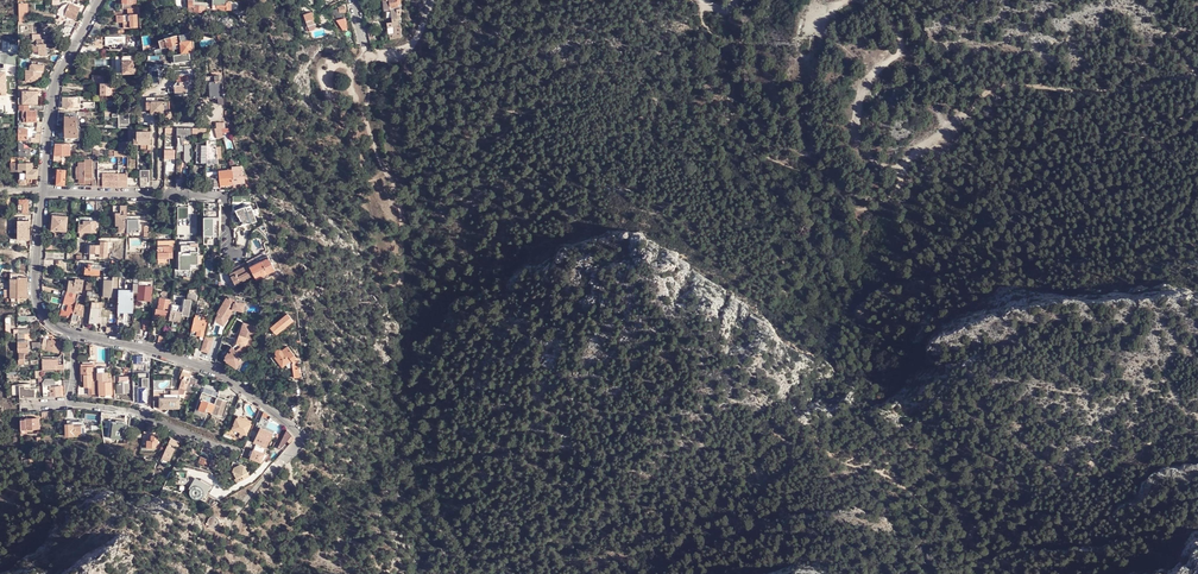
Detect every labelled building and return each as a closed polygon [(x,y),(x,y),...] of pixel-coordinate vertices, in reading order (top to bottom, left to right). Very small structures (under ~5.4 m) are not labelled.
[(176,5),(177,9),(184,10),(184,5),(180,5),(180,0),(176,0),(176,5)] [(189,12),(194,12),(204,13),(205,9),(205,7),(205,6),(193,5),(194,1),(194,0),(188,0),(189,12)] [(213,5),(220,5),(220,10),(232,10),(232,5),(239,5),(239,2),(231,2),(231,1),(228,1),(228,2),(227,2),(227,0),(213,0),(213,5)] [(385,8),(398,7),(397,0),(384,0),(385,8)] [(400,0),(397,0),(398,7),(385,8),(386,11),(396,9),(398,9),(400,9),(400,0)] [(67,21),(75,21),(80,8),(67,2),(64,10),(62,10),(61,14),(61,19),(59,20),(59,22),(67,21)] [(337,20),(339,20),(344,18),(343,12),(346,11),(344,5),(338,8),(333,9),(334,15),(335,15),(337,20)] [(387,27),(394,26),(398,26),(397,15),(400,15),(400,9),(398,9),(396,9),(396,10),(391,11),(392,22),(387,23),(387,27)] [(314,18),(312,12),(304,15),(304,16),(301,18),(303,22),(306,21),(309,31),(317,28),(315,23),(313,24),(311,20),(314,18)] [(140,14),(127,14),(121,15),(121,19),(124,19),(124,22),(130,22),(129,25),(130,28),(137,28),(136,21),(140,21),(140,17),(140,14)] [(70,39),(79,22),(75,21),(67,21),(64,27),(63,27),(56,39),(70,39)] [(389,35),(390,39),(402,37),(401,26),(398,26),(394,26),(395,34),(389,35)] [(98,29),(94,27),(89,35),(95,35),(98,29)] [(175,63),(190,61),(189,52),(193,52),(191,41),(190,34),(180,35),(181,42),(180,42),(182,55),(174,56),(175,63)] [(110,37),(110,50),(122,50),(126,49),(126,44),(122,44),(122,36),(110,37)] [(161,49),(167,47),(178,44),(177,39),(178,38),(178,36),(176,36),(165,39),(159,41),(161,49)] [(42,39),(37,39),(37,44),(32,44),(32,50),(32,52),(39,52),(39,54),(40,55),(47,55),(47,50),(47,44),(46,39),(45,39),(42,39)] [(8,62),(11,54),(3,52),(1,60),(8,62)] [(143,56),(143,53),(141,53),(135,53),(123,53),(123,69),(134,69),(134,64),(133,56),(143,56)] [(45,66),(32,63),(31,69),(30,73),(27,73),(27,81),(42,81),(42,72),(44,72),(45,66)] [(182,74),(175,75),(174,75),(175,82),(181,81),(181,84),(174,85),(175,93),(188,91),(188,84),(187,84),(187,81),(190,81),(189,73),(182,74)] [(220,75),(207,76),(208,87),(210,87),(211,97),(218,97),(219,104),(224,104),(222,81),(221,81),(220,75)] [(120,87),(120,83),(105,83),(101,83),(101,95),(112,95),(112,86),(113,86),(113,87),(117,87),(117,86),(120,87)] [(39,93),(19,93),(19,103),(38,103),(39,93)] [(76,108),(80,108),(80,104),(80,97),(63,97),(63,108),(76,108)] [(158,101),(158,97),(152,97),(152,101),(151,101),(152,109),(152,113),(163,113),(164,113),(164,112),(170,111),(170,101),(158,101)] [(30,110),(23,110),(23,118),(27,118),(27,120),(25,120),(25,121),(38,122),(38,110),(30,110)] [(78,113),(76,113),(66,113),(66,125),(78,125),(78,115),(78,113)] [(119,113),(119,125),(130,125),(130,113),(119,113)] [(80,128),(78,128),(66,128),(66,140),(80,140),(80,128)] [(184,128),(178,128),(178,135),(182,135),(183,145),(185,145),(184,160),(185,160),(186,163),(191,163),(191,161),(192,161),(192,160),(192,159),(192,152),(192,145),(193,135),(192,132),(193,128),(184,128)] [(223,133),(222,128),(215,128),(218,138),(218,139),(225,139),(223,133)] [(19,129),(19,140),(29,140),(29,129),(19,129)] [(151,144),(151,132),(138,131),(138,138),(138,143),(141,143),(148,143),(151,144)] [(32,139),(32,143),(41,143),(42,133),(37,132),(36,139),(32,139)] [(207,141),(207,145),(207,147),(207,153),(217,152),(217,151),(217,147),(216,141),(215,141),(214,141),(211,141),(211,143),(207,143),(207,141)] [(128,142),(122,142),(123,147),(121,147),(121,152),(119,152),(114,152),(114,157),(128,157),(128,142)] [(71,143),(56,143),(55,155),(63,155),(69,155),(69,156),(71,156),(71,143)] [(19,145),(19,157),(23,157),(24,157),(29,157),(29,154),(29,149),(24,149),(24,145),(19,145)] [(196,155),(196,158),(201,159),(201,163),(207,163),(207,160),(207,153),(207,147),(207,145),(196,145),(196,155)] [(176,149),(165,149),(165,158),(173,158),(175,158),(176,151),(176,149)] [(217,152),(207,153),(207,160),(218,159),(217,152)] [(19,162),(19,173),(25,173),(27,173),(27,169),(33,169),(33,163),(19,162)] [(99,184),(99,186),(110,186),(119,186),(119,173),(124,173),(128,173),(128,166),(122,166),(123,165),(118,165),(118,168),(118,169),(110,169),(110,170),(106,170),(105,170),(105,169),(99,169),(99,173),(99,184)] [(233,172),(234,184),(245,183),(245,176),(243,176),(243,171),(242,171),(242,166),(232,167),(233,172)] [(25,183),(27,183),(27,178),(38,178),(38,176),(38,169),(33,169),(27,169),(27,173),(25,173),(25,183)] [(150,182),(150,180),(150,170),(141,170),(141,186),(147,187),(147,182),(150,182)] [(221,185),(234,184),(233,172),(231,170),(219,171),(221,185)] [(214,178),(206,178),(206,187),(214,188),(214,178)] [(19,199),(19,213),(24,213),(24,209),(29,209),(29,200),(19,199)] [(87,211),(102,211),(102,209),(102,201),(87,200),(87,211)] [(114,215),(117,215),(117,213),(122,213),(122,204),(114,204),(114,215)] [(128,216),(128,204),(122,204),(122,213),(117,213),(117,215),(117,225),(120,225),(120,232),(128,232),(128,219),(128,216)] [(69,215),(53,214),(52,229),(55,230),(54,236),(67,237),(69,215)] [(208,225),(205,225),(205,233),(208,233),(208,237),(214,237),(219,237),(220,215),(214,215),(210,215),(210,220),(208,220),(208,225)] [(128,232),(140,232),(139,218),(128,219),(128,232)] [(97,220),(80,219),(79,231),(97,232),(97,220)] [(30,221),(19,221),(19,239),(30,239),(30,221)] [(109,241),(102,241),(101,244),(91,244),(91,253),(101,253),(101,257),(108,257),(109,241)] [(191,245),(191,241),(182,241),(182,253),(178,253),(179,269),(191,269),(191,264),(191,245)] [(170,246),(158,246),(158,248),(158,252),(158,258),(170,259),(170,246)] [(230,276),(232,275),(232,274),(251,264),(252,267),(263,261),(262,259),(269,255),(267,251),(265,252),(229,272),(230,276)] [(232,274),(232,275),(237,285),(255,275),(258,279),(277,269),(269,255),(262,259),(263,261),(252,267),(251,264),(232,274)] [(86,267),(85,276),(88,276),(100,277),(102,265),(99,265),(99,264),(94,263),(94,264),(90,264),(89,267),(86,267)] [(19,298),(19,301),(24,301),(24,298),(28,298),(29,277),(19,277),(19,298)] [(120,277),(114,277),(114,280),(105,279),(104,295),(119,296),(119,295),(120,290),(120,277)] [(67,291),(76,293),(77,291),(83,292),(85,280),(75,279),(75,282),(69,281),(68,285),(67,291)] [(140,283),(135,283),(135,290),(135,292),(139,292),(138,303),(151,304),(153,287),(140,285),(140,283)] [(189,294),(189,297),(189,298),(187,298),(187,299),(193,300),(197,301),(198,296),(197,294),(197,289),(191,289),(191,293),(189,294)] [(65,291),(64,290),(62,296),(66,297),(64,303),(69,305),(67,310),(63,309),(61,314),(73,318),(76,307),(73,306),(77,293),(76,293),(67,291),(65,291)] [(119,310),(134,310),(134,295),(119,295),(119,296),(119,310)] [(186,299),(186,296),(179,296),(178,300),(174,299),(173,305),(184,306),(185,299),(186,299)] [(171,304),(172,300),(160,297),(158,308),(169,310),(170,310),(171,304)] [(247,301),(232,298),(227,304),(225,303),(218,314),(219,314),(217,318),(215,324),(223,326),(234,308),(244,311),(248,312),(253,305),(246,303),(247,301)] [(187,299),(186,299),(185,299),(184,306),(183,315),(190,316),(193,300),(187,299)] [(74,313),(81,315),(84,316),(85,305),(77,303),(77,304),(76,307),(74,313)] [(184,306),(173,305),(170,319),(174,320),(173,326),(180,327),(183,315),(184,306)] [(101,323),(102,307),(90,307),(89,323),(101,323)] [(212,311),(198,307),(195,318),(199,319),(200,315),(204,317),(203,320),(206,320),(208,315),(211,316),(212,311)] [(169,310),(158,308),(157,308),(156,315),(168,317),(169,310)] [(275,324),(273,324),(271,327),(272,329),(271,330),(275,334),(276,333),(279,331),(280,332),(295,320),(289,313),(275,324)] [(195,318),(192,333),(203,336),(207,321),(206,320),(203,320),(204,317),(200,315),(199,319),(195,318)] [(241,335),(243,336),(246,327),(252,329),(253,325),(245,323),(241,335)] [(238,343),(234,347),(234,348),(240,355),(248,348),(249,345),(252,345),(258,327),(253,325),(252,329),(246,327),(243,336),(241,335),(238,343)] [(202,350),(209,353),(214,338),(206,336),(202,350)] [(224,338),(220,349),(228,352),(232,341),(224,338)] [(56,342),(50,340),(47,349),(59,353),(62,345),(62,343),(56,342)] [(19,351),(19,352),(26,351),(29,351),(30,351),(30,342),(19,342),(19,351)] [(278,356),(276,357),(283,367),(287,364),(292,361),(293,361),(294,363),(293,364),(294,368),(295,378),(301,377),(303,377),(302,374),(301,367),(299,368),(299,363),(299,362),(300,361),(300,360),(299,359),(298,358),(297,358),(289,347),(286,349),(283,351),(282,350),(280,350),(278,350),(277,352),(277,354),(278,356)] [(240,355),(234,348),(233,349),(226,358),(226,359),(226,360),(226,361),(227,361),(237,368),(241,370),(246,362),(238,357),(240,355)] [(26,363),(26,365),(30,365),(30,361),(26,361),(26,359),(26,353),(26,351),(19,352),(20,364),(26,363)] [(141,355),(132,355),(133,364),(141,364),(141,355)] [(216,363),(223,366),(227,361),(226,361),(226,360),(226,359),(226,358),(218,355),(216,363)] [(82,381),(84,381),(92,381),(97,381),(97,366),(82,367),(82,381)] [(192,392),(197,378),(191,376),(193,371),(187,369),(186,372),(183,372),(178,385),(186,388),(186,390),(192,392)] [(101,395),(109,395),(113,394),(112,381),(107,381),(107,378),(108,378),(108,370),(98,370),(98,379),(99,379),(99,382),(100,395),(101,395)] [(150,389),(149,373),(139,373),(139,387),(138,387),(138,400),(140,400),(140,404),(148,404),(148,389),(150,389)] [(120,377),(120,381),(120,384),(118,384),(118,393),(129,393),(129,390),(133,390),(133,384),(129,384),(129,381),(129,377),(120,377)] [(43,384),(44,397),(48,396),(64,396),(64,390),(62,390),(61,385),(56,386),(56,382),(56,381),(55,379),(53,379),(47,379),(43,382),(43,384)] [(92,383),(84,382),(85,388),(88,388),(88,394),(98,394),(97,384),(93,383),(92,383)] [(20,386),(20,398),(36,397),(36,391),(32,391),(32,387),(32,385),(20,386)] [(176,394),(164,394),(164,398),(160,398),(160,401),(160,408),(180,408),(180,399),(180,389),(176,390),(176,392),(176,394)] [(200,398),(203,399),(215,404),(217,397),(203,392),(200,398)] [(203,399),(199,409),(206,412),(206,411),(212,413),(211,414),(224,417),(230,401),(217,397),(215,404),(203,399)] [(206,412),(199,409),(196,408),(194,413),(204,417),(206,412)] [(261,409),(260,410),(256,420),(260,422),(261,422),(263,423),(266,424),(269,417),(267,414),(264,414),(263,413),(263,412),(263,411),(261,409)] [(56,411),(42,412),(42,419),(56,418),(56,411)] [(102,412),(104,423),(105,423),(105,424),(119,426),(120,419),(116,419),(117,414),(102,412)] [(238,416),(237,419),(251,424),(252,421),(238,416)] [(21,418),(22,434),(27,434),(27,429),(41,429),(40,420),(37,420),(37,417),(21,418)] [(251,424),(237,419),(233,429),(239,431),(238,433),(240,434),(239,437),(245,439),(251,424)] [(82,436),(82,427),(82,426),(75,426),(74,424),(69,424),(68,424),(68,425),(67,425),(67,437),(82,436)] [(270,432),(268,431),(261,428),(254,442),(256,444),(267,449),(268,446),(275,431),(271,429),(270,432)] [(295,433),(289,429),(280,446),(280,447),(280,448),(281,447),(282,447),(295,433)] [(148,448),(156,448),(156,443),(158,443),(159,435),(158,435),(149,435),(148,435),(148,448)] [(179,442),(171,438),(162,459),(169,463),(176,447),(177,448),(179,442)] [(267,449),(256,444),(253,450),(250,455),(251,456),(250,457),(261,463),(269,455),(265,453),(267,449)] [(201,457),(199,463),(221,470),(221,468),(223,468),(224,465),(201,457)] [(245,465),(233,462),(231,472),(233,472),(237,479),(249,472),(245,465)] [(237,479),(235,480),(237,484),(251,475),(249,472),(237,479)] [(211,486),(196,477),(190,488),(197,492),(195,496),(205,502),(210,494),(207,493),(208,491),(211,486)] [(220,525),(220,523),(220,521),(219,519),(218,518),(216,517),(214,516),(212,517),(210,517),(209,519),(208,521),(208,523),(208,525),(209,526),(211,528),(213,528),(215,528),(217,528),(219,526),(220,525)]
